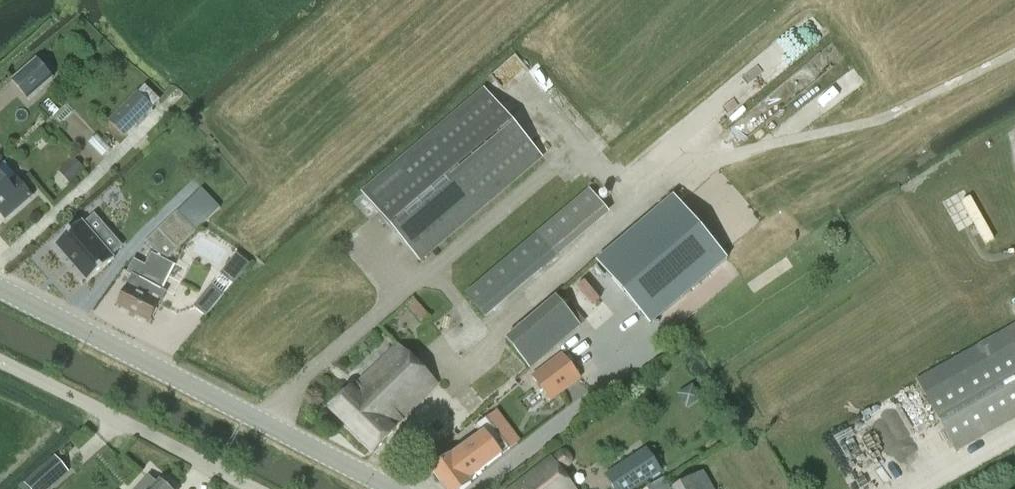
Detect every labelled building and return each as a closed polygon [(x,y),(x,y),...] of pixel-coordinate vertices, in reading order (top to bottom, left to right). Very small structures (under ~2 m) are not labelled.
[(766,48),(780,68),(830,33),(816,13),(766,48)] [(27,102),(53,80),(37,62),(11,83),(27,102)] [(419,261),(542,156),(485,90),(362,194),(419,261)] [(154,109),(137,92),(107,121),(124,138),(154,109)] [(85,171),(73,158),(58,172),(70,185),(85,171)] [(5,219),(31,197),(15,179),(8,185),(0,176),(0,213),(5,219)] [(592,187),(465,291),(486,316),(613,212),(592,187)] [(651,324),(727,259),(674,196),(598,261),(651,324)] [(177,212),(144,243),(153,252),(167,259),(196,232),(177,212)] [(81,222),(55,245),(88,282),(114,259),(81,222)] [(131,277),(125,289),(117,306),(150,322),(165,293),(160,291),(173,265),(151,254),(144,266),(133,260),(126,275),(131,277)] [(238,254),(222,274),(234,284),(250,264),(238,254)] [(592,300),(609,285),(594,268),(577,282),(592,300)] [(211,287),(193,308),(204,317),(222,296),(211,287)] [(506,337),(531,368),(583,324),(558,294),(506,337)] [(407,306),(423,319),(428,313),(412,300),(407,306)] [(916,380),(956,452),(1014,418),(1014,324),(916,380)] [(330,410),(375,453),(396,430),(396,429),(438,383),(397,343),(357,384),(356,383),(330,410)] [(562,353),(532,375),(550,399),(579,377),(562,353)] [(471,485),(470,482),(508,452),(485,422),(474,430),(479,437),(432,472),(444,488),(466,488),(471,485)] [(549,457),(511,488),(573,488),(560,472),(569,466),(570,464),(570,463),(570,462),(571,461),(571,460),(571,459),(570,457),(562,446),(549,457)] [(660,471),(646,450),(606,476),(614,488),(633,488),(660,471)] [(69,472),(55,456),(24,483),(29,488),(50,488),(69,472)] [(703,473),(673,488),(712,488),(703,473)] [(160,481),(156,485),(148,478),(138,488),(168,488),(160,481)] [(661,479),(650,485),(652,488),(666,488),(661,479)]
